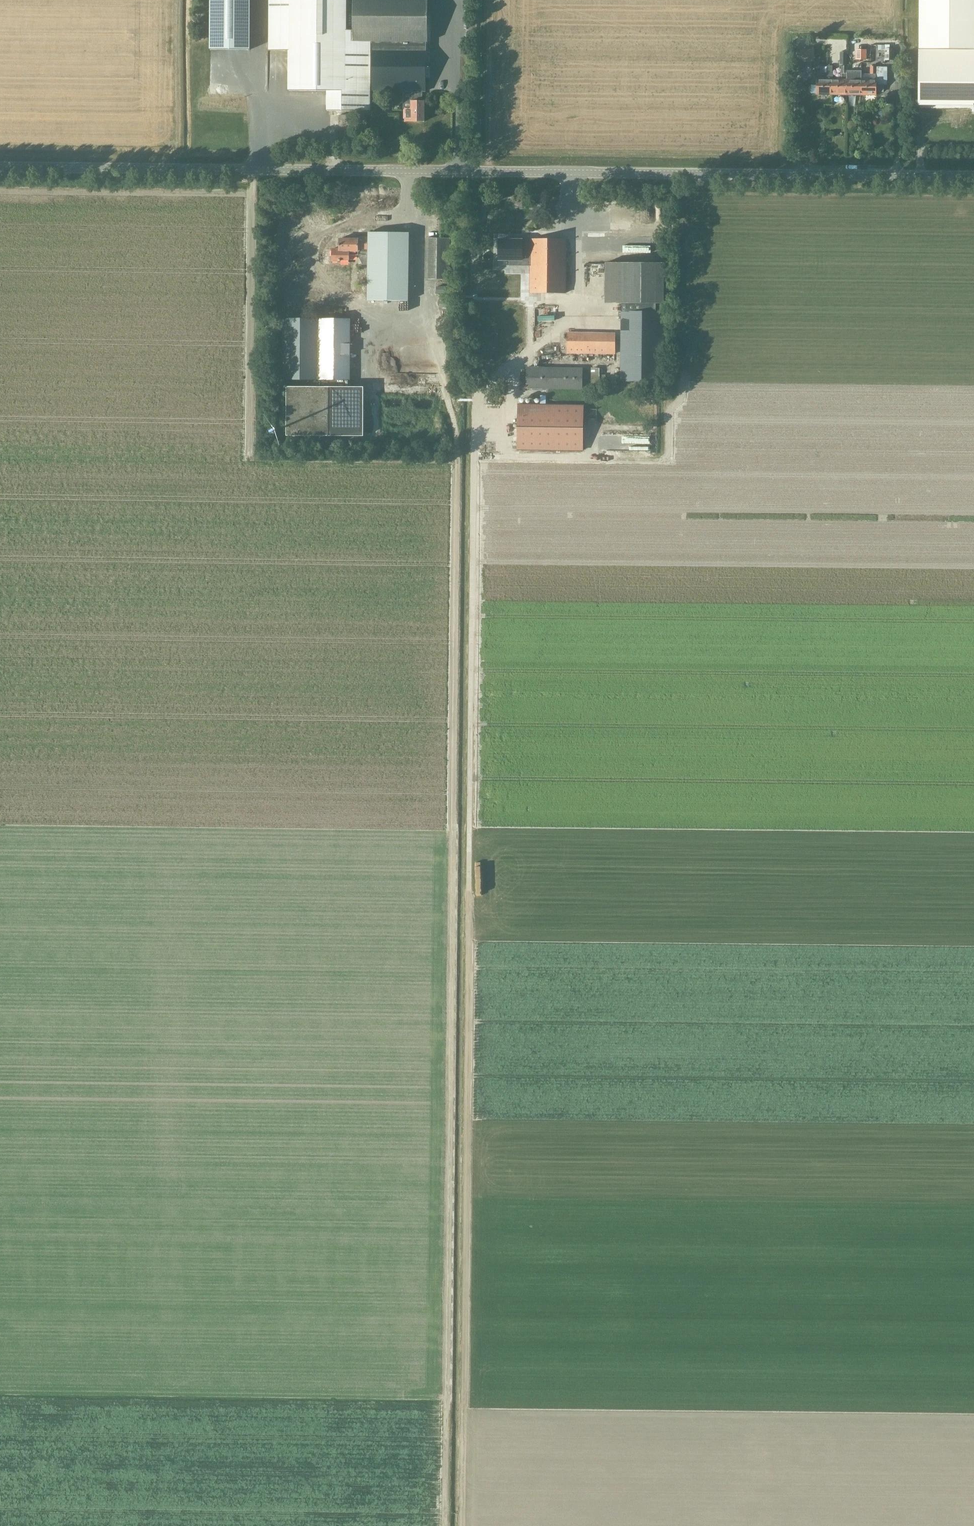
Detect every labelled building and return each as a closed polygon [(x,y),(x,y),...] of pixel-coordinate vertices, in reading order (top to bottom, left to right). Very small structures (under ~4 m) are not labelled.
[(210,49),(250,49),(251,0),(210,0),(210,49)] [(270,50),(289,50),(289,90),(327,91),(327,110),(370,110),(370,91),(413,91),(413,101),(411,101),(411,108),(405,108),(405,121),(411,121),(424,121),(424,101),(422,101),(422,91),(425,91),(425,55),(426,0),(270,0),(270,50)] [(917,101),(973,102),(973,0),(918,0),(917,101)] [(893,48),(889,48),(889,44),(885,44),(884,60),(893,60),(893,48)] [(800,49),(800,61),(814,61),(814,49),(800,49)] [(857,49),(857,59),(867,59),(867,49),(857,49)] [(832,79),(833,66),(827,66),(827,79),(818,79),(818,78),(817,78),(817,94),(832,94),(832,79)] [(846,79),(847,79),(847,66),(842,66),(842,79),(832,79),(832,94),(846,94),(846,79)] [(861,79),(862,79),(862,66),(857,66),(857,79),(847,79),(846,79),(846,94),(861,94),(861,79)] [(861,79),(861,94),(875,95),(876,95),(876,73),(876,66),(870,66),(870,73),(870,79),(862,79),(861,79)] [(646,225),(663,226),(663,218),(646,217),(646,225)] [(363,264),(368,264),(368,299),(409,299),(409,232),(401,232),(401,231),(396,231),(396,232),(368,232),(368,238),(339,238),(339,248),(332,248),(332,261),(341,261),(341,259),(349,259),(349,254),(358,254),(363,264)] [(530,260),(530,242),(522,242),(522,240),(499,239),(499,260),(508,260),(508,262),(518,262),(518,260),(530,260)] [(530,260),(530,293),(565,293),(566,239),(530,239),(530,242),(530,260)] [(621,263),(621,311),(661,311),(662,263),(621,263)] [(661,311),(621,311),(620,381),(664,381),(664,311),(661,311)] [(350,380),(350,318),(282,318),(282,379),(329,380),(329,379),(350,379),(350,380)] [(615,354),(615,332),(567,331),(566,353),(615,354)] [(582,389),(583,367),(526,367),(525,388),(582,389)] [(350,380),(350,379),(329,379),(329,380),(329,387),(287,386),(286,435),(364,436),(364,387),(350,386),(350,380)] [(582,405),(545,404),(545,395),(540,395),(540,404),(518,404),(517,449),(581,450),(582,405)]
